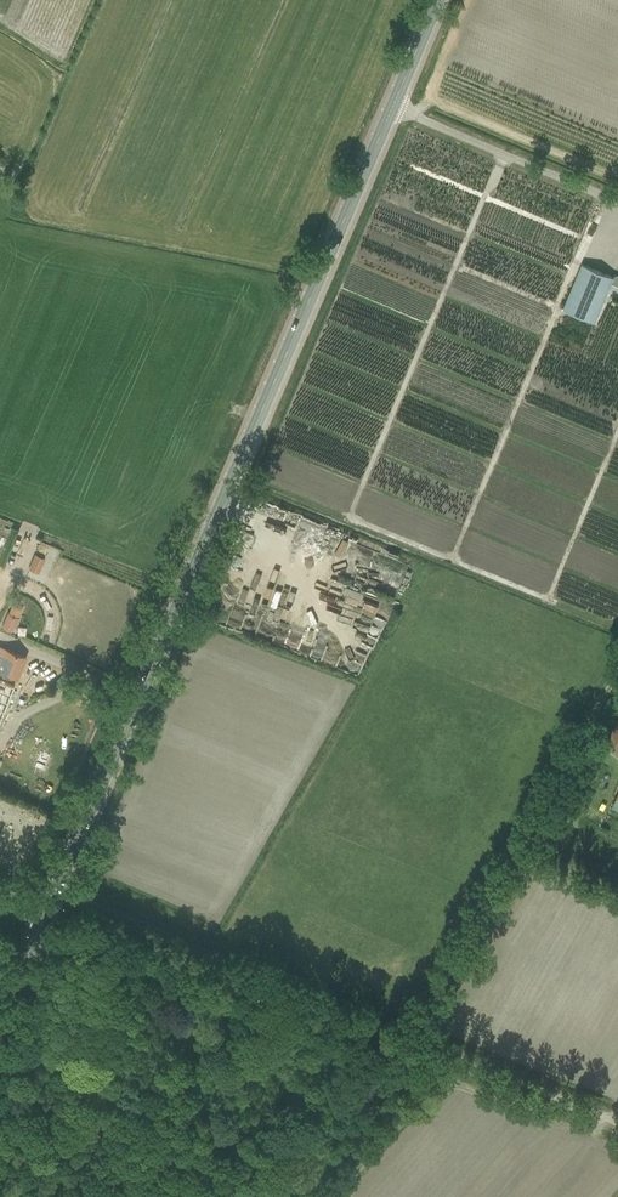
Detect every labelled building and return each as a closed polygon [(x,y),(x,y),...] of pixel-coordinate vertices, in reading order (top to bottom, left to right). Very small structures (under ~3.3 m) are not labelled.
[(594,321),(613,277),(582,264),(563,308),(594,321)] [(356,538),(353,543),(364,549),(367,544),(356,538)] [(32,562),(41,566),(45,557),(36,553),(32,562)] [(325,572),(336,571),(336,562),(324,563),(325,572)] [(7,613),(1,627),(11,631),(14,625),(15,626),(19,618),(7,613)] [(26,657),(15,652),(0,646),(0,721),(26,657)] [(606,742),(617,748),(617,749),(617,721),(606,742)] [(102,957),(98,965),(113,972),(117,963),(102,957)]
